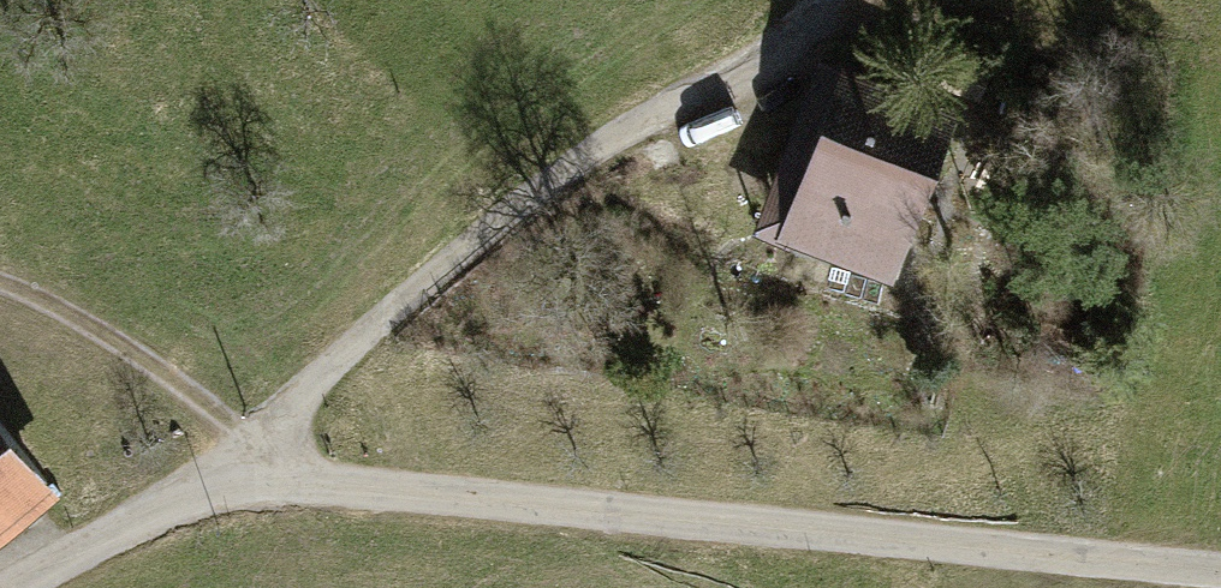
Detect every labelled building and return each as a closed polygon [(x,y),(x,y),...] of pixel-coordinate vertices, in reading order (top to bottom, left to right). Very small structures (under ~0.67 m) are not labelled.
[(824,60),(753,222),(903,287),(974,126),(824,60)] [(76,467),(0,381),(0,534),(76,467)]
